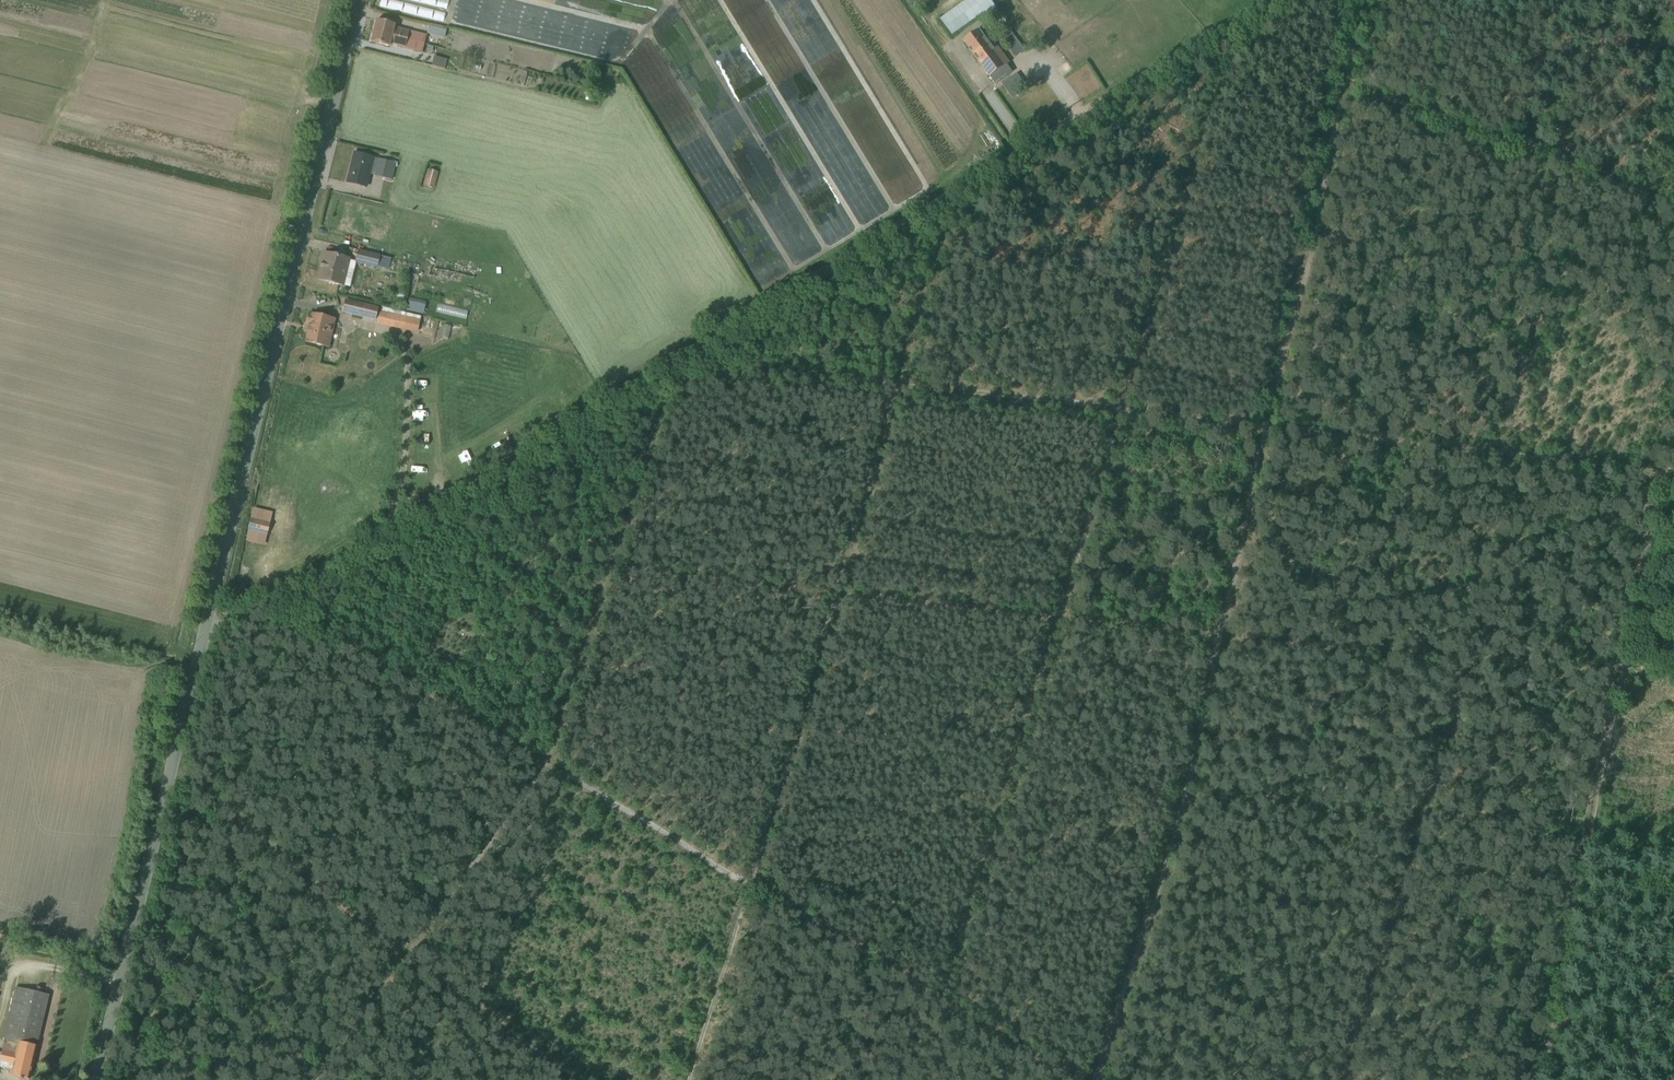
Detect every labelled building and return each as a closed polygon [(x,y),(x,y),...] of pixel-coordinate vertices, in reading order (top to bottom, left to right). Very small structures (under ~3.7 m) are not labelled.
[(447,11),(450,0),(394,0),(447,11)] [(1003,17),(990,0),(968,0),(940,20),(952,36),(982,14),(991,25),(1003,17)] [(376,21),(373,32),(424,44),(426,36),(395,28),(395,26),(376,21)] [(446,30),(429,25),(427,34),(444,38),(446,30)] [(980,29),(963,42),(996,86),(1013,73),(1007,66),(1010,64),(995,43),(992,46),(980,29)] [(422,54),(424,44),(373,32),(370,43),(389,48),(390,45),(422,54)] [(1012,33),(1002,41),(1016,58),(1025,51),(1012,33)] [(447,60),(433,57),(431,66),(444,70),(447,60)] [(1009,79),(1002,85),(1013,99),(1020,94),(1009,79)] [(395,164),(354,154),(347,183),(367,188),(370,175),(391,180),(395,164)] [(440,173),(427,170),(423,186),(436,189),(440,173)] [(390,259),(358,251),(355,262),(387,271),(390,259)] [(349,262),(350,260),(323,254),(320,265),(321,265),(317,281),(349,288),(355,264),(349,262)] [(409,299),(408,311),(425,312),(426,300),(409,299)] [(377,309),(344,301),(341,314),(374,321),(377,309)] [(463,317),(465,309),(439,303),(437,311),(463,317)] [(381,307),(376,324),(416,333),(421,317),(381,307)] [(309,327),(305,344),(329,349),(335,320),(309,314),(306,326),(309,327)] [(267,465),(278,466),(279,456),(269,455),(267,465)] [(256,521),(254,533),(272,537),(275,524),(256,521)] [(50,996),(16,987),(0,1052),(0,1068),(11,1071),(10,1076),(26,1079),(29,1079),(50,996)]
